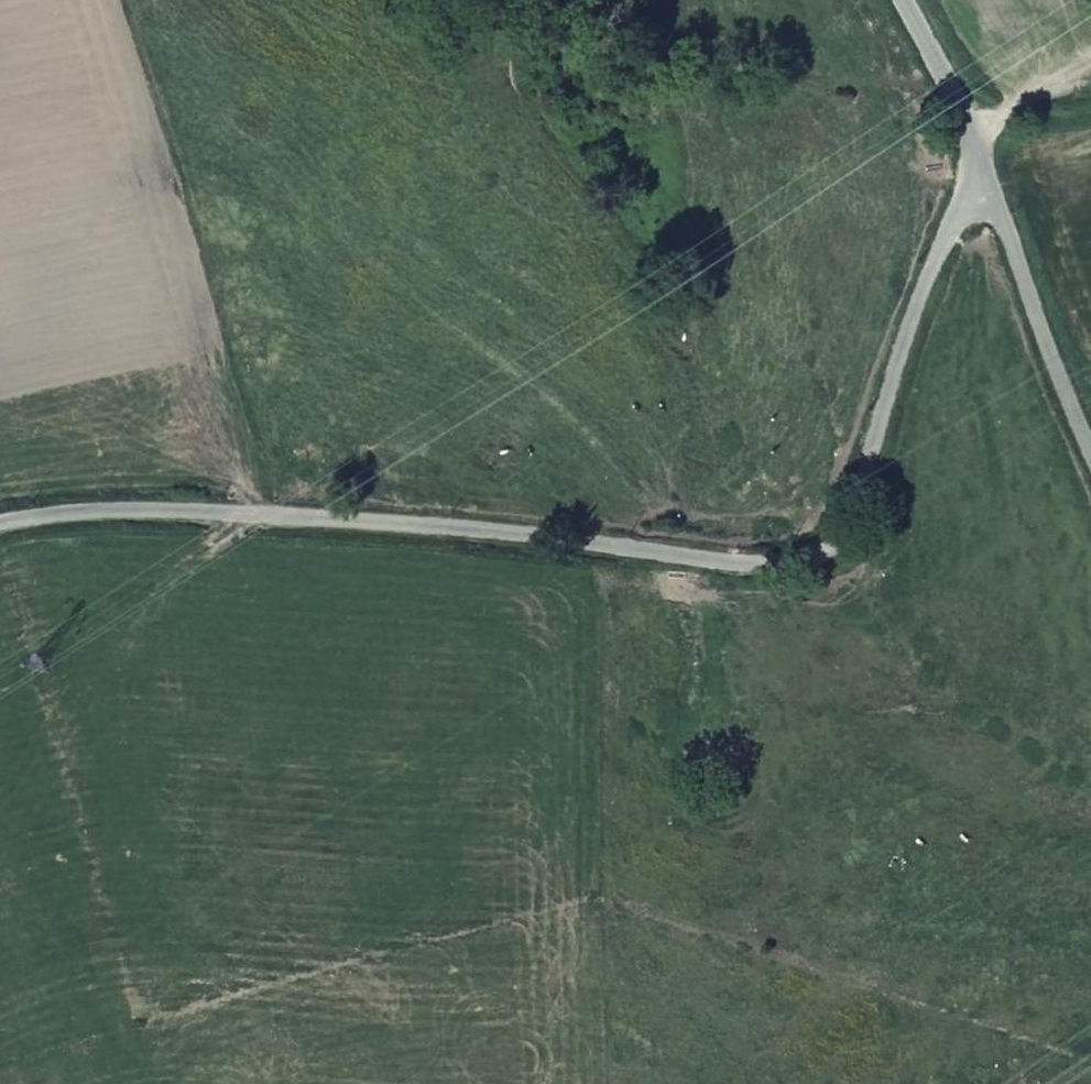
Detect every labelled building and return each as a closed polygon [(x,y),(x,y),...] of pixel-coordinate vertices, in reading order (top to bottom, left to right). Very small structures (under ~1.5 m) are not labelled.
[(944,133),(929,138),(934,151),(948,146),(944,133)]
